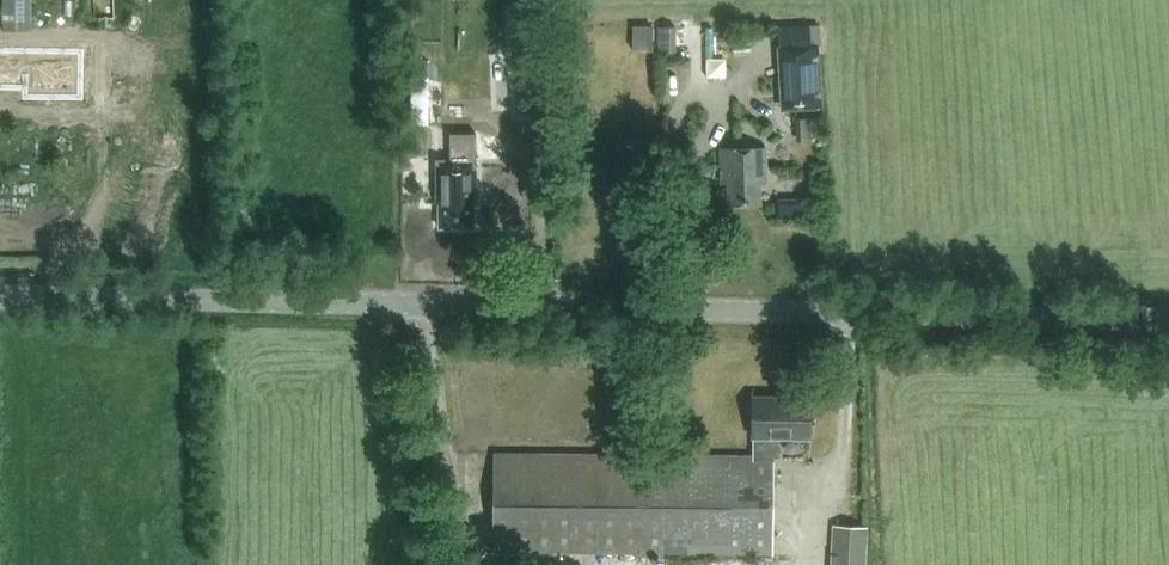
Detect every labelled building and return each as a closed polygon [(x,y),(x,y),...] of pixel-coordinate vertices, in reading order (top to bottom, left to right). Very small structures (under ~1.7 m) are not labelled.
[(2,29),(30,29),(30,0),(2,0),(2,29)] [(657,46),(656,22),(635,23),(636,47),(657,46)] [(780,47),(778,47),(781,110),(823,107),(819,45),(821,45),(819,24),(779,26),(780,47)] [(414,120),(436,119),(435,75),(413,76),(414,120)] [(796,117),(797,140),(809,140),(808,117),(796,117)] [(766,146),(720,147),(720,182),(727,182),(728,203),(760,203),(760,181),(766,181),(766,146)] [(513,155),(489,155),(488,202),(512,203),(513,155)] [(472,225),(472,164),(436,164),(436,196),(419,196),(419,208),(439,209),(439,225),(472,225)] [(809,439),(810,398),(752,397),(751,439),(752,439),(752,456),(493,453),(492,550),(772,554),(773,458),(778,458),(778,438),(809,439)] [(832,524),(831,564),(865,564),(866,525),(832,524)]
